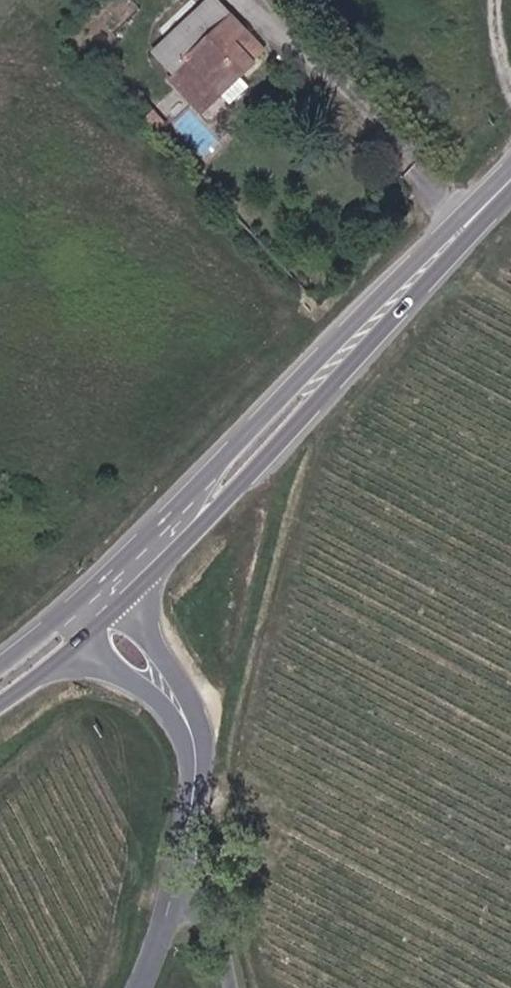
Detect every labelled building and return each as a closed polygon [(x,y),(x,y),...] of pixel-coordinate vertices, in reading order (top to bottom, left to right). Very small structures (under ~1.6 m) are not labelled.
[(242,24),(218,0),(206,0),(199,6),(195,10),(208,23),(163,71),(193,103),(208,89),(217,98),(236,77),(252,60),(265,47),(242,24)] [(153,111),(164,123),(178,110),(166,99),(153,111)] [(185,136),(211,151),(220,136),(194,121),(185,136)]
